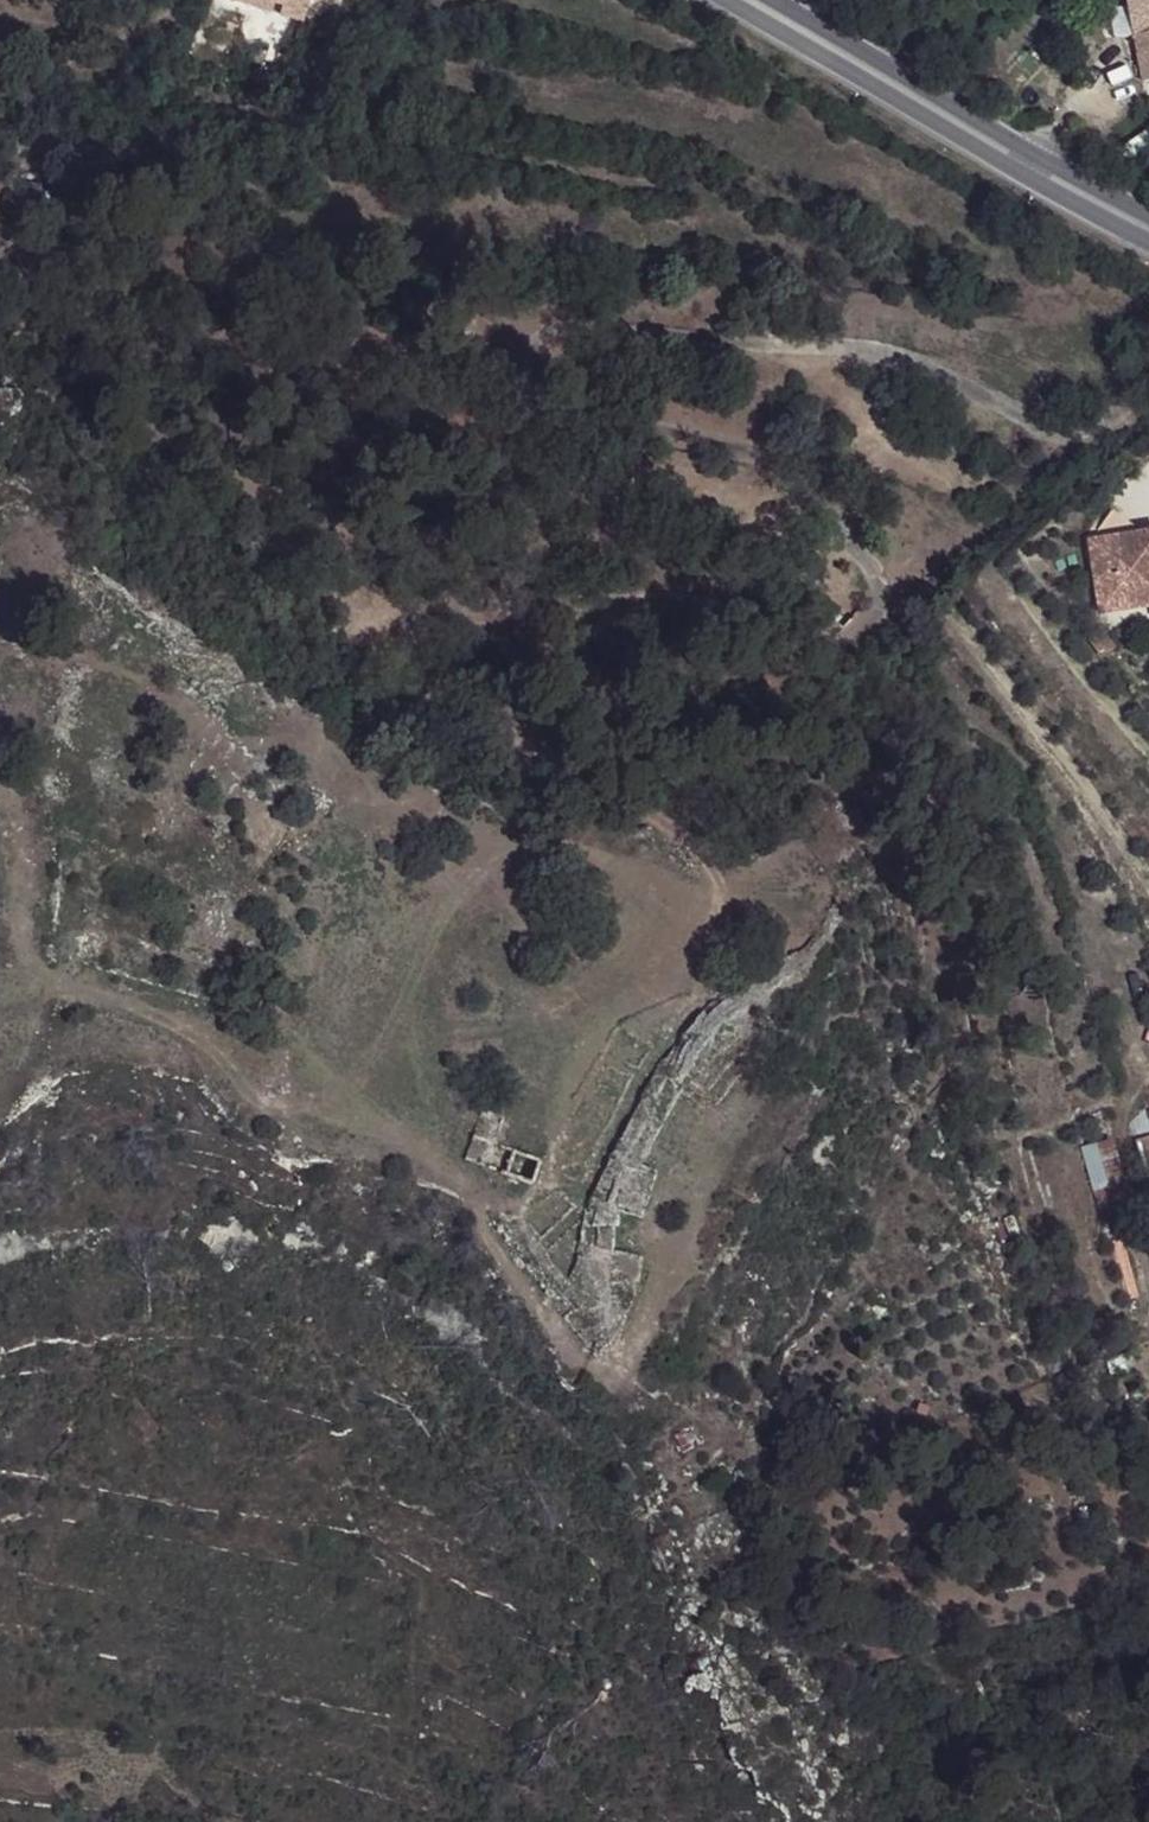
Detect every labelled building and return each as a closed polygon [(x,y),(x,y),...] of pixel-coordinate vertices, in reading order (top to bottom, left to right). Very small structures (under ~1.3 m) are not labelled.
[(275,10),(277,2),(286,5),(284,14),(303,19),(309,0),(239,0),(275,10)] [(1135,38),(1148,35),(1148,0),(1127,0),(1135,38)] [(1135,38),(1144,82),(1148,81),(1148,35),(1135,38)] [(1148,606),(1148,586),(1147,574),(1148,574),(1148,531),(1089,540),(1100,614),(1148,606)] [(471,1165),(511,1178),(538,1189),(544,1163),(498,1147),(506,1120),(486,1114),(471,1165)] [(1140,1148),(1148,1175),(1148,1145),(1140,1148)] [(1103,1210),(1132,1204),(1128,1189),(1131,1187),(1119,1146),(1086,1155),(1103,1210)]
